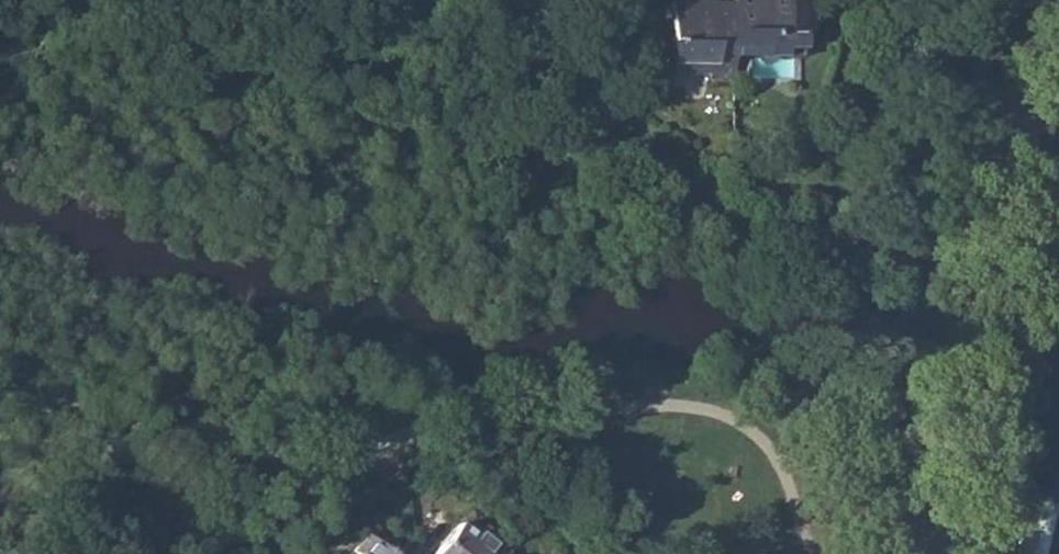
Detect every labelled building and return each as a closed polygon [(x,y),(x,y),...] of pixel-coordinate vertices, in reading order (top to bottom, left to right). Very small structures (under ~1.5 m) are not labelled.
[(711,74),(734,74),(734,50),(734,5),(715,4),(715,0),(701,0),(701,4),(671,4),(671,68),(711,70),(711,74)] [(734,5),(734,50),(758,51),(765,61),(798,62),(801,0),(735,0),(734,5)] [(465,547),(469,541),(454,528),(432,553),(474,553),(465,547)] [(365,538),(352,553),(388,553),(365,538)]
